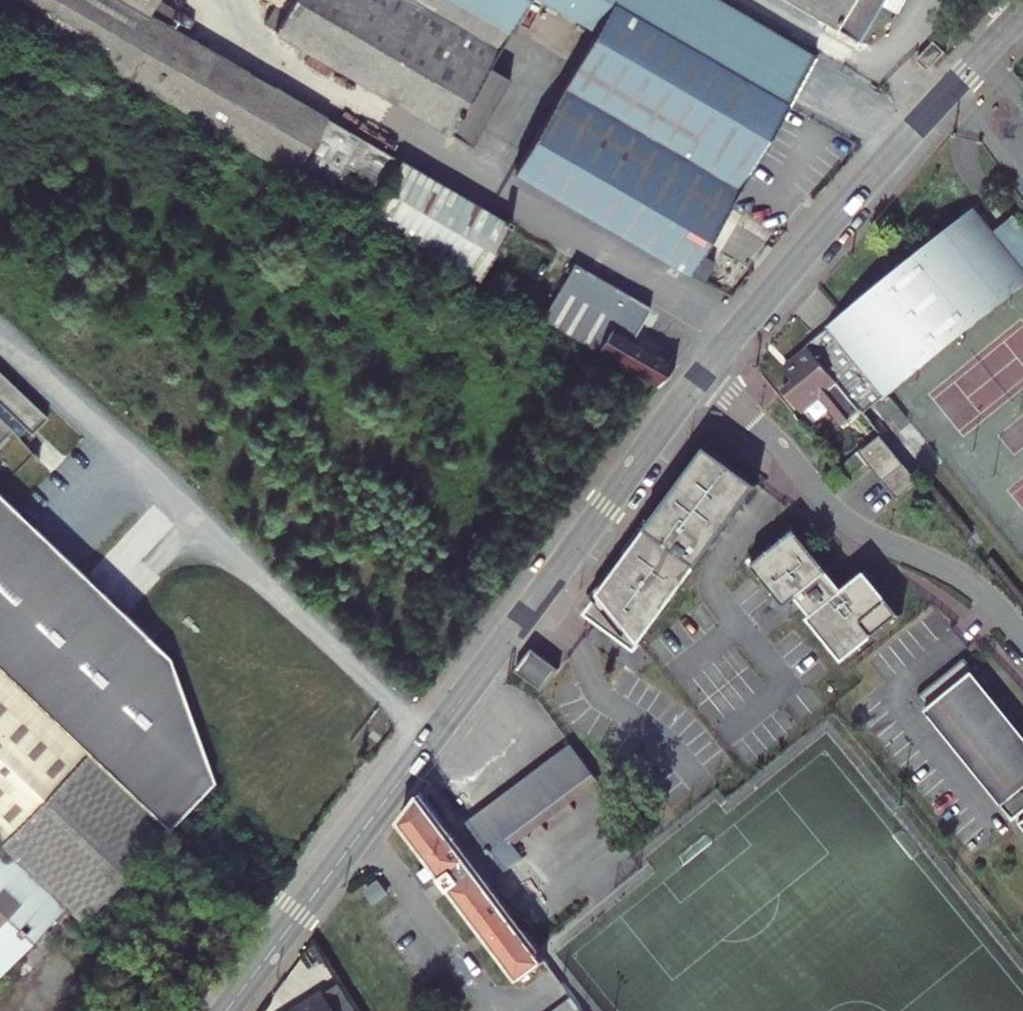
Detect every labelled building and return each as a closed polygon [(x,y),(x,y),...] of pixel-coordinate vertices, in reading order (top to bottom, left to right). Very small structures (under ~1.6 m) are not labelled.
[(344,197),(355,180),(387,199),(411,158),(193,33),(202,19),(169,0),(5,0),(344,197)] [(274,28),(448,129),(467,97),(486,64),(502,36),(509,25),(466,0),(291,0),(286,10),(274,28)] [(509,25),(523,0),(466,0),(509,25)] [(513,167),(703,278),(714,260),(699,251),(785,104),(788,98),(620,0),(610,0),(594,28),(513,167)] [(594,28),(610,0),(545,0),(594,28)] [(788,98),(815,52),(725,0),(620,0),(788,98)] [(854,43),(879,0),(780,0),(854,43)] [(274,3),(263,22),(274,28),(286,10),(274,3)] [(486,64),(507,76),(524,49),(502,36),(486,64)] [(951,50),(939,39),(923,57),(934,67),(951,50)] [(467,97),(488,109),(507,76),(486,64),(467,97)] [(448,129),(469,141),(488,109),(467,97),(448,129)] [(387,199),(377,216),(487,279),(518,220),(520,218),(514,215),(513,217),(411,158),(387,199)] [(810,341),(813,345),(817,350),(866,411),(886,400),(1022,284),(1022,222),(1015,212),(991,231),(973,209),(810,341)] [(631,335),(649,304),(614,284),(574,259),(557,288),(541,315),(655,382),(675,359),(631,335)] [(817,350),(813,345),(785,366),(790,372),(817,350)] [(866,411),(817,350),(790,372),(799,383),(789,391),(807,413),(827,397),(849,425),(866,411)] [(24,420),(34,439),(45,427),(43,425),(56,410),(0,358),(0,445),(24,420)] [(881,429),(860,446),(889,483),(911,465),(881,429)] [(588,618),(632,650),(638,642),(755,481),(703,443),(579,612),(588,618)] [(0,474),(0,962),(17,978),(87,909),(96,917),(227,780),(181,649),(0,474)] [(792,526),(748,562),(782,604),(794,594),(808,611),(804,614),(840,658),(898,611),(862,567),(840,585),(826,569),(792,526)] [(556,665),(529,646),(513,668),(540,688),(556,665)] [(913,693),(923,705),(921,707),(1010,816),(1022,806),(1022,731),(961,655),(913,693)] [(594,777),(570,745),(467,821),(504,871),(523,857),(510,838),(594,777)] [(420,795),(401,821),(519,978),(543,960),(420,795)] [(1014,821),(1022,832),(1022,814),(1014,821)] [(324,995),(334,1010),(359,1010),(342,984),(324,995)] [(292,1010),(334,1010),(324,995),(322,992),(292,1010)] [(549,1010),(583,1010),(571,995),(549,1010)]
